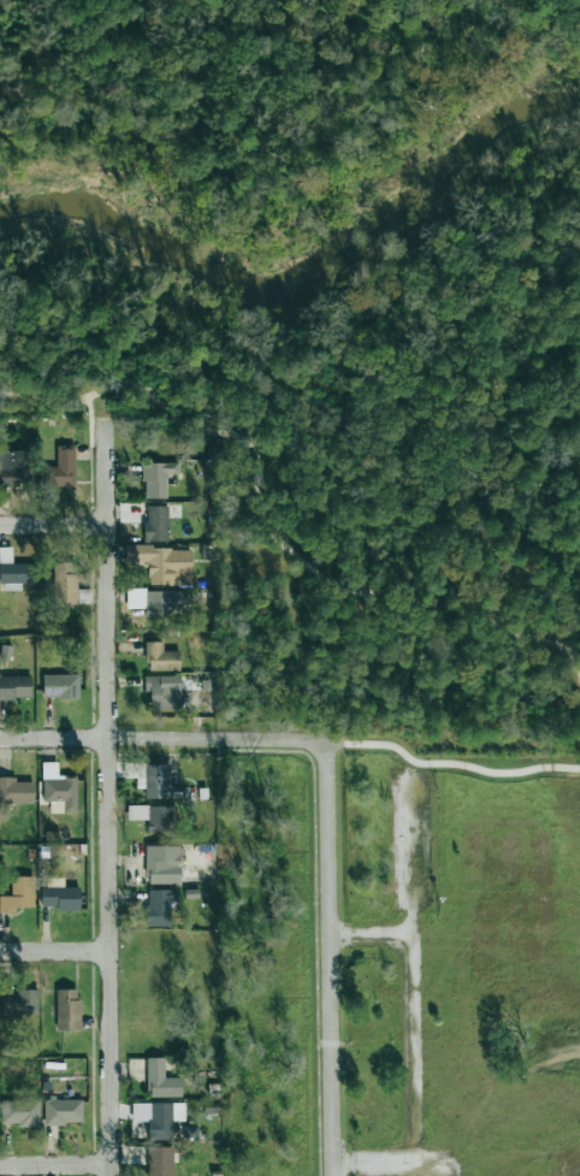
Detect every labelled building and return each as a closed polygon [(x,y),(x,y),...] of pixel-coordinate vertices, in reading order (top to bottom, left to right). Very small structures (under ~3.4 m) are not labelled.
[(75,486),(75,446),(56,446),(57,474),(50,474),(50,487),(75,486)] [(33,485),(32,451),(0,452),(0,485),(33,485)] [(144,499),(168,498),(167,474),(179,473),(179,463),(143,464),(144,499)] [(145,542),(169,541),(168,506),(144,506),(145,542)] [(37,584),(36,563),(12,563),(12,548),(0,548),(0,585),(37,584)] [(192,585),(191,548),(147,550),(148,586),(192,585)] [(91,591),(77,590),(78,562),(55,562),(54,604),(91,605),(91,591)] [(184,590),(127,591),(127,608),(145,608),(145,616),(184,615),(184,590)] [(163,642),(146,642),(147,670),(180,670),(180,651),(163,651),(163,642)] [(79,699),(80,674),(43,673),(42,698),(79,699)] [(31,698),(31,676),(0,676),(0,699),(31,698)] [(180,688),(161,689),(161,676),(144,676),(145,691),(151,691),(151,710),(181,709),(180,688)] [(76,776),(58,776),(58,762),(42,763),(43,802),(50,802),(50,813),(77,813),(76,776)] [(145,799),(182,798),(181,786),(171,786),(170,764),(144,765),(145,799)] [(0,778),(0,803),(34,803),(34,782),(17,782),(17,778),(0,778)] [(174,806),(127,807),(127,820),(148,819),(148,832),(175,832),(174,806)] [(180,883),(180,846),(145,846),(146,884),(180,883)] [(11,877),(11,896),(0,896),(0,913),(15,913),(15,907),(34,907),(34,877),(11,877)] [(80,888),(40,887),(40,909),(79,910),(80,888)] [(171,926),(170,900),(177,900),(177,890),(146,890),(147,926),(171,926)] [(80,1031),(79,989),(56,989),(56,1031),(80,1031)] [(38,990),(1,991),(2,1015),(39,1014),(38,990)] [(164,1058),(147,1058),(148,1098),(182,1097),(181,1078),(164,1078),(164,1058)] [(83,1099),(44,1100),(44,1125),(83,1124),(83,1099)] [(39,1126),(39,1100),(1,1100),(2,1126),(39,1126)] [(184,1103),(131,1104),(132,1121),(147,1121),(148,1140),(173,1140),(172,1121),(185,1121),(184,1103)] [(198,1126),(184,1125),(184,1140),(197,1141),(198,1126)] [(173,1147),(148,1147),(147,1175),(173,1175),(173,1147)]
